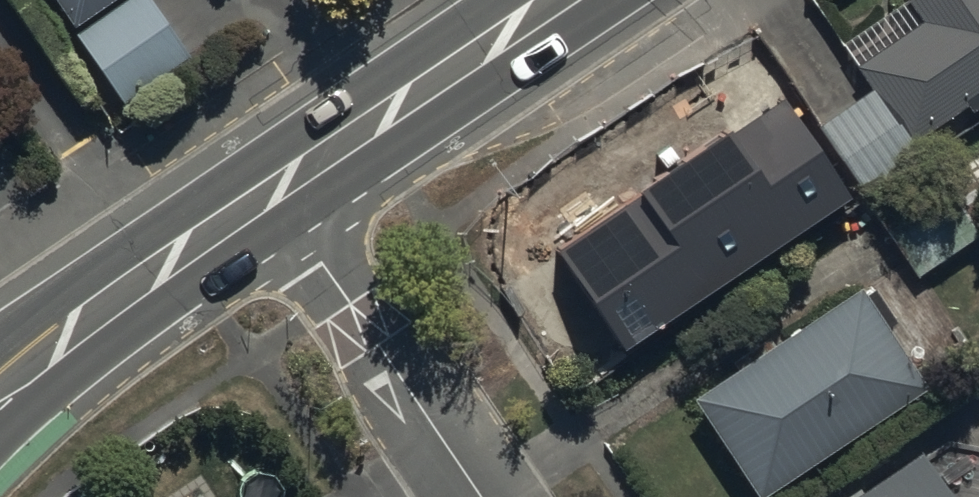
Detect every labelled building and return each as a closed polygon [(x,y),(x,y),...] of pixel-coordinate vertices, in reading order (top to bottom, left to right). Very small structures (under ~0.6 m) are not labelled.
[(74,29),(117,0),(54,0),(74,29)] [(76,36),(127,106),(192,59),(149,0),(126,0),(76,36)] [(841,163),(864,197),(926,154),(918,144),(969,109),(972,115),(978,110),(978,0),(909,0),(908,1),(924,25),(857,72),(870,91),(817,128),(841,163)] [(841,163),(817,128),(792,92),(753,119),(777,155),(750,173),(713,118),(593,201),(608,223),(593,234),(619,273),(609,280),(635,321),(649,342),(852,202),(830,171),(841,163)] [(888,233),(919,278),(978,236),(978,217),(972,206),(978,201),(978,187),(960,159),(939,173),(951,190),(888,233)] [(691,401),(755,496),(768,496),(929,391),(887,329),(895,323),(870,284),(775,346),(771,340),(733,365),(737,371),(691,401)] [(857,496),(952,496),(922,453),(857,496)]
